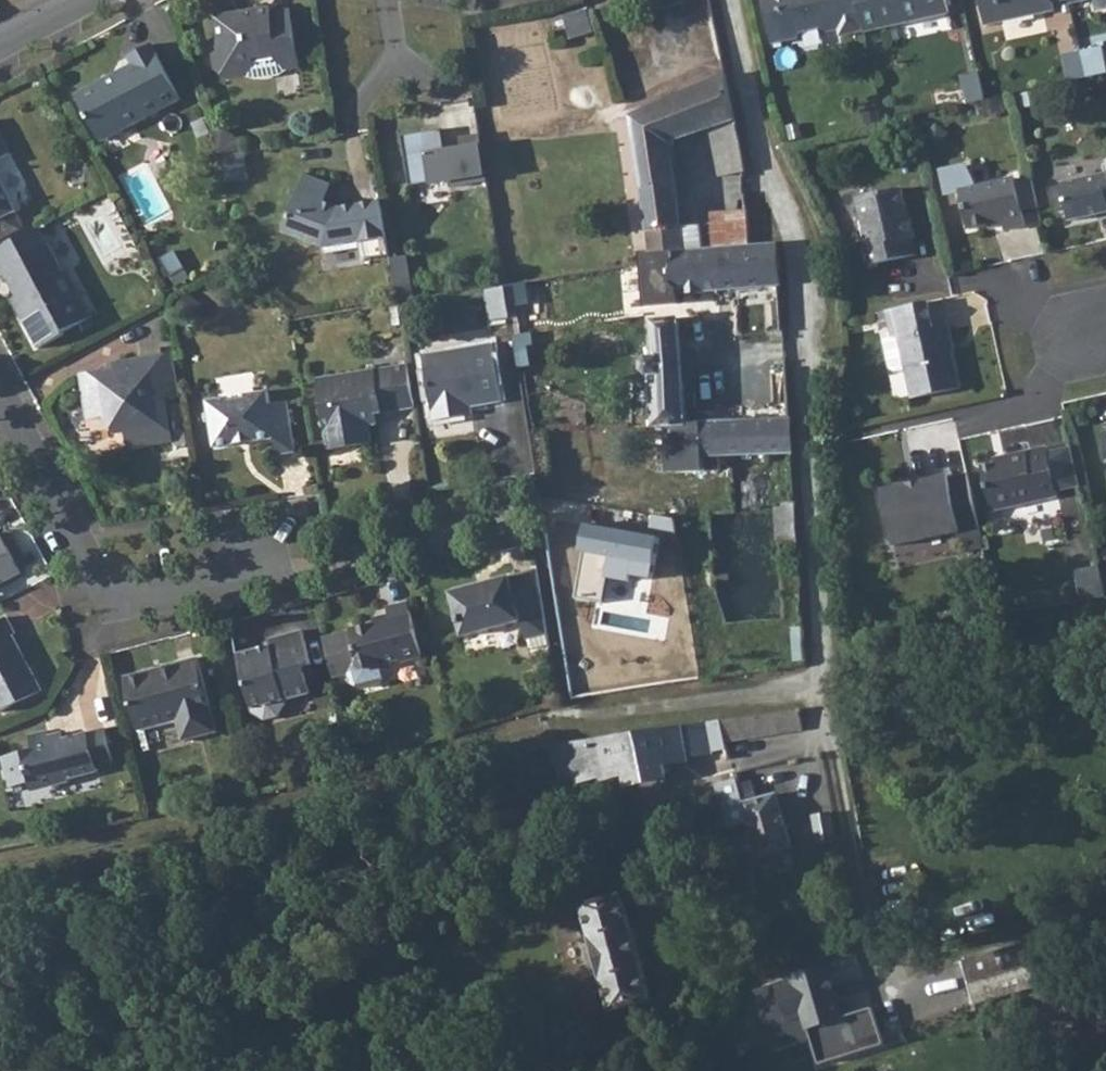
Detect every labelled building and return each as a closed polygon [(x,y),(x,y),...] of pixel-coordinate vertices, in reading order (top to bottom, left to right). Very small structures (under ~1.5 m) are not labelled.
[(772,44),(797,38),(801,32),(821,27),(827,31),(838,29),(840,35),(864,30),(857,0),(762,0),(772,44)] [(864,33),(949,13),(946,0),(857,0),(864,30),(864,33)] [(984,28),(1054,11),(1052,4),(1051,0),(977,0),(984,28)] [(220,45),(215,54),(218,70),(229,80),(243,78),(255,81),(278,78),(288,71),(297,70),(290,14),(271,16),(271,11),(217,18),(220,45)] [(587,14),(563,20),(567,41),(591,35),(587,14)] [(87,93),(77,99),(102,145),(181,102),(152,47),(130,60),(136,72),(106,89),(103,84),(87,93)] [(1080,52),(1062,56),(1069,81),(1087,77),(1080,52)] [(979,74),(962,78),(968,105),(985,101),(979,74)] [(639,111),(630,115),(632,128),(640,192),(650,255),(683,252),(669,146),(712,128),(716,154),(739,150),(738,139),(733,121),(723,77),(689,91),(639,111)] [(427,131),(400,135),(408,185),(446,179),(448,186),(485,180),(478,134),(457,138),(459,147),(442,150),(439,129),(427,131)] [(210,133),(217,154),(238,150),(236,140),(219,130),(210,133)] [(9,155),(0,139),(0,160),(9,155)] [(1061,182),(1069,220),(1105,211),(1105,172),(1061,182)] [(388,255),(378,202),(337,210),(321,203),(327,184),(302,176),(281,234),(322,250),(359,243),(362,259),(388,255)] [(1014,177),(959,189),(968,226),(993,220),(994,225),(1023,218),(1014,177)] [(863,249),(863,252),(867,266),(916,255),(911,238),(915,237),(910,219),(907,218),(898,188),(853,198),(866,248),(863,249)] [(12,213),(0,190),(0,219),(12,213)] [(746,210),(708,213),(710,249),(749,245),(746,210)] [(0,248),(0,276),(2,275),(9,288),(14,285),(20,295),(15,298),(10,301),(36,351),(64,337),(62,334),(93,318),(67,272),(62,274),(37,229),(0,248)] [(650,255),(639,255),(640,263),(643,309),(677,306),(677,293),(756,288),(760,334),(782,332),(777,287),(780,286),(777,244),(749,245),(710,249),(683,252),(650,255)] [(14,285),(9,288),(15,298),(20,295),(14,285)] [(503,287),(484,290),(489,317),(509,313),(505,287),(503,287)] [(915,399),(961,388),(946,326),(934,329),(927,301),(901,307),(887,310),(894,338),(884,340),(890,369),(895,372),(908,369),(915,399)] [(678,319),(650,322),(653,358),(646,358),(643,363),(643,371),(649,380),(651,429),(665,428),(667,473),(703,473),(702,458),(791,455),(789,420),(760,421),(685,424),(678,319)] [(462,416),(462,408),(470,406),(501,401),(491,345),(422,356),(432,421),(462,416)] [(179,396),(172,355),(115,365),(116,376),(110,377),(105,375),(80,379),(87,421),(103,419),(104,426),(116,435),(125,433),(128,450),(170,443),(162,398),(179,396)] [(407,363),(317,379),(328,451),(357,447),(370,445),(367,429),(375,428),(373,416),(414,409),(407,363)] [(785,366),(756,369),(760,421),(789,420),(785,366)] [(214,450),(233,447),(233,442),(254,439),(255,444),(273,442),(275,457),(294,454),(286,404),(267,407),(264,393),(242,397),(243,401),(228,404),(228,399),(205,403),(214,450)] [(470,406),(462,408),(462,416),(471,415),(470,406)] [(1008,460),(983,466),(993,509),(1059,493),(1048,446),(1007,455),(1008,460)] [(983,537),(969,473),(950,478),(949,475),(885,490),(897,545),(962,531),(964,542),(983,537)] [(18,573),(0,540),(0,583),(18,573)] [(1104,585),(1099,565),(1076,570),(1080,591),(1104,585)] [(546,632),(535,566),(449,590),(461,634),(518,619),(523,637),(546,632)] [(725,582),(725,618),(780,618),(780,582),(725,582)] [(1104,585),(1080,591),(1082,598),(1105,593),(1104,585)] [(375,621),(348,628),(348,631),(321,638),(331,676),(347,672),(349,682),(360,688),(379,683),(385,673),(382,664),(398,660),(399,663),(420,658),(405,601),(385,606),(389,621),(376,624),(375,621)] [(0,619),(0,710),(29,694),(39,689),(27,664),(24,665),(16,649),(18,648),(11,633),(13,632),(5,616),(0,619)] [(255,648),(237,653),(253,715),(264,722),(279,718),(286,707),(284,700),(310,693),(304,667),(310,665),(301,629),(268,638),(271,648),(256,652),(255,648)] [(198,655),(124,675),(138,728),(179,718),(184,739),(218,730),(198,655)] [(798,710),(717,721),(722,745),(773,736),(802,731),(798,710)] [(717,721),(705,724),(710,754),(723,752),(722,745),(717,721)] [(602,738),(566,744),(576,783),(598,777),(600,781),(623,776),(626,786),(666,777),(663,765),(687,761),(687,759),(710,756),(710,754),(705,724),(602,738)] [(0,758),(0,761),(7,787),(29,782),(41,788),(97,774),(95,767),(112,764),(102,730),(49,745),(45,731),(26,737),(30,749),(0,758)] [(736,786),(739,785),(737,779),(713,786),(720,813),(739,807),(739,805),(740,802),(736,786)] [(751,781),(739,785),(736,786),(740,802),(739,805),(739,807),(753,858),(790,848),(775,795),(756,800),(751,781)] [(621,896),(581,907),(610,1012),(650,1001),(621,896)] [(805,1030),(812,1029),(840,1021),(840,1018),(825,968),(791,979),(793,988),(779,992),(789,1026),(802,1022),(805,1030)] [(840,1021),(812,1029),(822,1058),(849,1050),(846,1038),(862,1033),(861,1030),(856,1014),(840,1018),(840,1021)] [(862,1033),(846,1038),(849,1050),(850,1052),(866,1047),(862,1033)]
